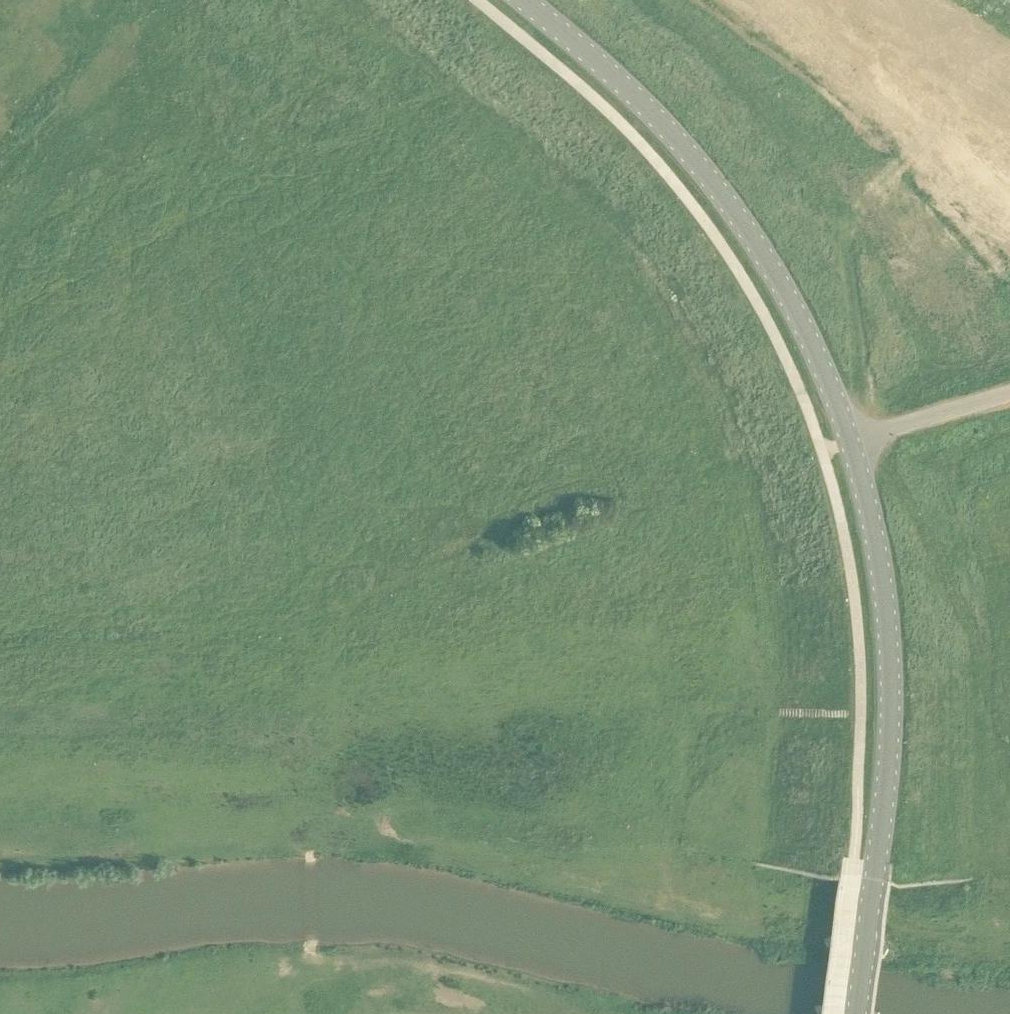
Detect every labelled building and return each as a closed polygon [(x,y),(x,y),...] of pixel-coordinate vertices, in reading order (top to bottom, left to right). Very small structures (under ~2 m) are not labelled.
[(11,115),(0,107),(0,129),(11,115)]
